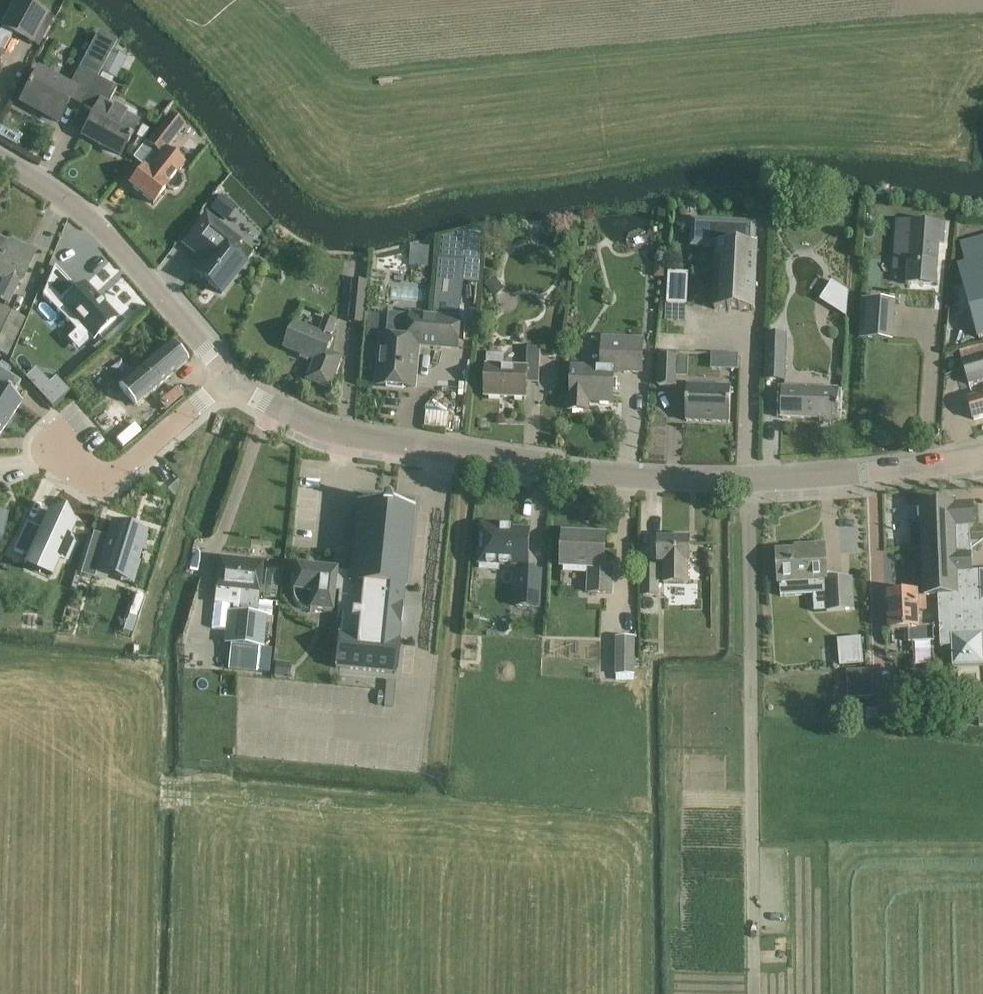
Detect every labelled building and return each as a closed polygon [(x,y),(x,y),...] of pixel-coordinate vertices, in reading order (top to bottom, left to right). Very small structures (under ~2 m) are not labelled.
[(2,55),(13,33),(31,43),(39,47),(55,17),(48,13),(24,0),(17,0),(3,25),(4,25),(0,32),(0,58),(2,55)] [(113,51),(102,71),(117,79),(128,59),(113,51)] [(39,67),(29,84),(26,90),(27,90),(21,102),(22,102),(24,98),(41,107),(38,111),(58,122),(70,100),(82,107),(98,78),(78,67),(69,84),(39,67)] [(118,89),(98,78),(82,107),(95,114),(83,136),(103,146),(105,142),(121,151),(119,155),(120,156),(126,144),(127,145),(139,123),(136,121),(137,114),(125,108),(120,112),(109,106),(118,89)] [(143,168),(142,170),(129,186),(153,204),(166,188),(170,191),(174,192),(178,192),(184,185),(183,180),(182,177),(178,174),(185,166),(167,151),(185,129),(171,117),(148,146),(162,157),(149,173),(143,168)] [(142,126),(136,137),(143,141),(149,130),(142,126)] [(222,195),(211,210),(227,222),(237,207),(222,195)] [(231,255),(239,245),(205,219),(183,248),(198,259),(201,255),(207,259),(194,276),(222,297),(245,266),(231,255)] [(894,270),(909,271),(908,284),(936,286),(939,242),(944,242),(945,222),(898,219),(896,246),(894,270)] [(718,247),(715,309),(755,311),(758,245),(755,245),(755,224),(693,221),(692,246),(718,247)] [(456,314),(457,305),(461,263),(467,263),(480,264),(481,251),(482,229),(441,239),(439,258),(436,298),(435,312),(456,314)] [(959,265),(979,338),(982,337),(982,237),(961,244),(966,261),(958,263),(959,265)] [(4,281),(0,291),(0,298),(10,303),(20,280),(22,280),(26,271),(35,253),(16,244),(14,248),(0,241),(0,280),(4,281)] [(665,263),(655,263),(655,278),(665,278),(665,263)] [(57,272),(44,298),(88,338),(110,314),(75,281),(70,288),(57,272)] [(668,272),(667,304),(675,305),(687,305),(689,273),(675,272),(668,272)] [(495,297),(504,289),(494,277),(485,285),(495,297)] [(367,281),(353,280),(350,321),(363,322),(367,281)] [(821,297),(833,304),(844,288),(832,281),(821,297)] [(864,302),(862,338),(889,339),(891,303),(864,302)] [(6,359),(24,321),(0,309),(0,356),(6,359)] [(367,313),(366,323),(376,324),(377,314),(367,313)] [(382,337),(379,366),(378,386),(414,389),(416,369),(415,369),(416,358),(417,358),(418,345),(458,349),(461,320),(412,316),(409,340),(382,337)] [(296,323),(293,330),(285,349),(315,361),(308,380),(330,389),(342,359),(328,353),(333,339),(331,338),(337,324),(325,319),(320,333),(296,323)] [(846,328),(832,328),(832,337),(837,344),(845,344),(846,328)] [(764,381),(787,382),(788,334),(766,334),(764,381)] [(573,368),(573,378),(572,398),(569,398),(569,411),(588,412),(589,400),(596,400),(596,402),(613,403),(614,367),(624,367),(624,371),(642,372),(643,352),(643,342),(603,339),(601,369),(573,368)] [(136,406),(172,375),(187,362),(170,343),(155,356),(119,386),(136,406)] [(487,366),(486,377),(485,397),(526,399),(527,377),(539,378),(541,351),(527,350),(526,367),(487,366)] [(712,354),(711,369),(738,370),(739,355),(712,354)] [(982,380),(982,354),(962,360),(970,384),(982,380)] [(675,387),(676,357),(660,357),(659,386),(675,387)] [(42,364),(32,374),(59,402),(75,387),(62,373),(56,379),(42,364)] [(20,403),(9,396),(18,383),(0,371),(0,432),(20,403)] [(731,387),(715,387),(687,386),(686,421),(730,422),(731,387)] [(782,418),(823,420),(824,424),(834,424),(835,420),(837,420),(837,410),(840,410),(840,405),(837,405),(838,390),(783,388),(782,418)] [(968,400),(974,419),(982,417),(982,395),(968,400)] [(119,430),(111,437),(121,450),(130,442),(119,430)] [(336,573),(333,591),(338,592),(336,612),(341,613),(339,635),(336,668),(377,672),(385,673),(396,674),(400,640),(399,640),(401,619),(411,509),(395,508),(359,504),(358,504),(351,575),(336,573)] [(974,524),(973,504),(954,505),(954,504),(921,506),(925,596),(938,595),(941,647),(952,647),(953,667),(982,665),(982,571),(972,571),(970,527),(974,527),(974,524)] [(8,514),(0,511),(0,533),(8,514)] [(26,523),(13,551),(26,558),(24,563),(52,576),(59,561),(68,560),(75,544),(70,536),(76,524),(48,511),(39,529),(26,523)] [(90,542),(80,576),(94,580),(97,569),(133,579),(147,533),(110,522),(103,546),(90,542)] [(482,525),(480,555),(500,556),(499,565),(519,566),(516,607),(540,608),(542,572),(528,571),(530,532),(513,531),(502,530),(502,526),(482,525)] [(563,533),(562,553),(562,567),(589,568),(588,593),(612,594),(614,563),(604,562),(606,536),(590,535),(590,538),(582,538),(582,534),(563,533)] [(690,539),(659,539),(659,559),(659,563),(663,563),(663,585),(688,585),(688,580),(688,563),(690,563),(690,539)] [(803,549),(777,551),(779,582),(780,582),(781,596),(813,594),(814,612),(828,611),(828,612),(854,611),(852,581),(850,581),(842,582),(827,583),(826,573),(824,545),(803,546),(803,549)] [(216,588),(214,601),(218,602),(234,603),(237,604),(236,613),(232,612),(227,612),(223,644),(230,645),(259,648),(263,649),(264,637),(267,616),(257,615),(257,605),(258,601),(260,583),(262,563),(219,559),(217,579),(216,588)] [(289,590),(289,593),(293,593),(293,596),(294,601),(298,606),(303,609),(308,611),(308,612),(332,615),(333,597),(333,591),(336,573),(336,571),(295,567),(294,577),(291,576),(289,590)] [(659,567),(643,567),(643,595),(659,595),(659,567)] [(887,594),(887,605),(889,631),(904,630),(905,643),(934,642),(933,627),(918,628),(917,595),(899,595),(899,593),(887,594)] [(862,637),(837,639),(840,667),(864,664),(862,637)] [(635,675),(635,638),(615,638),(615,675),(635,675)] [(259,651),(257,669),(259,670),(269,671),(271,652),(259,651)] [(275,663),(274,678),(289,679),(291,664),(275,663)] [(837,683),(836,700),(849,699),(853,697),(858,697),(859,708),(859,697),(874,697),(873,670),(849,671),(849,682),(837,683)] [(398,707),(399,681),(388,680),(387,706),(398,707)] [(879,707),(859,708),(859,720),(879,719),(879,707)]
